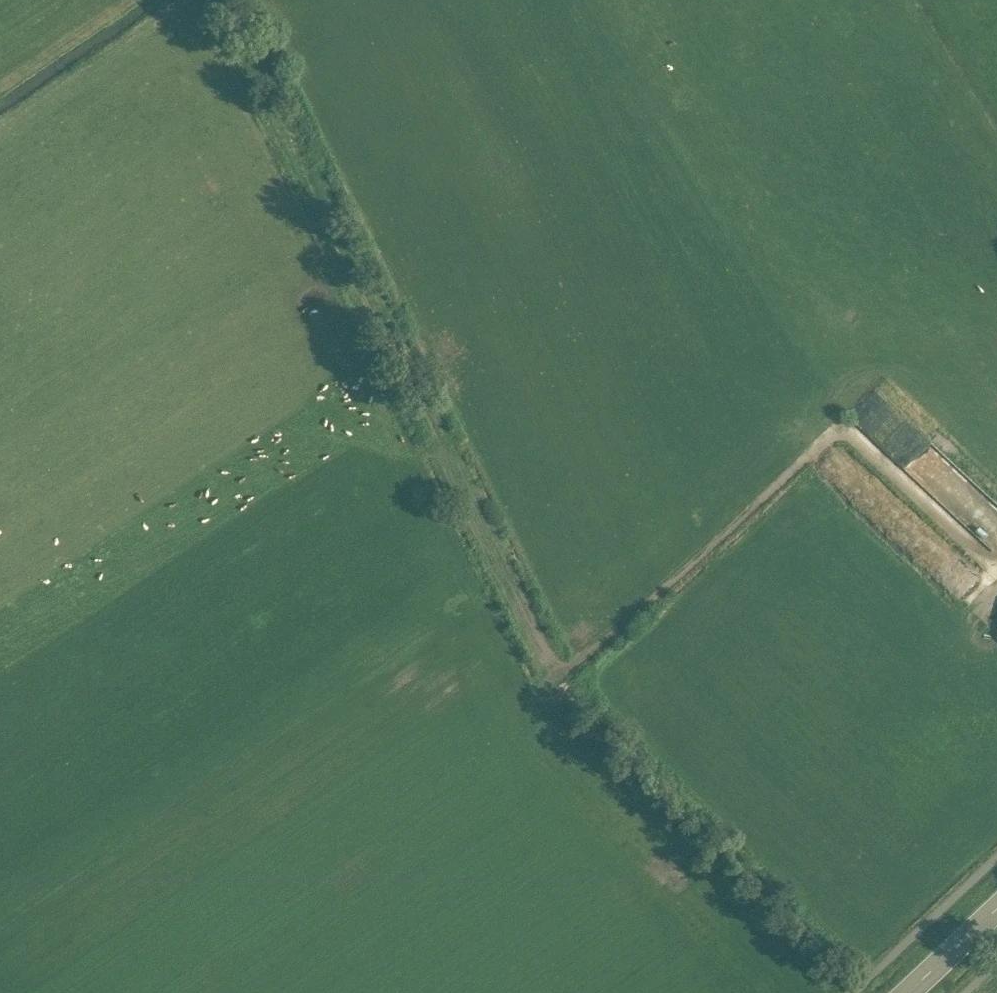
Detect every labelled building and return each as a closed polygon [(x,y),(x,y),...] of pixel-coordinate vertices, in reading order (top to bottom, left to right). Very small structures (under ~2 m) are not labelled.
[(879,394),(853,418),(885,452),(911,428),(879,394)]
